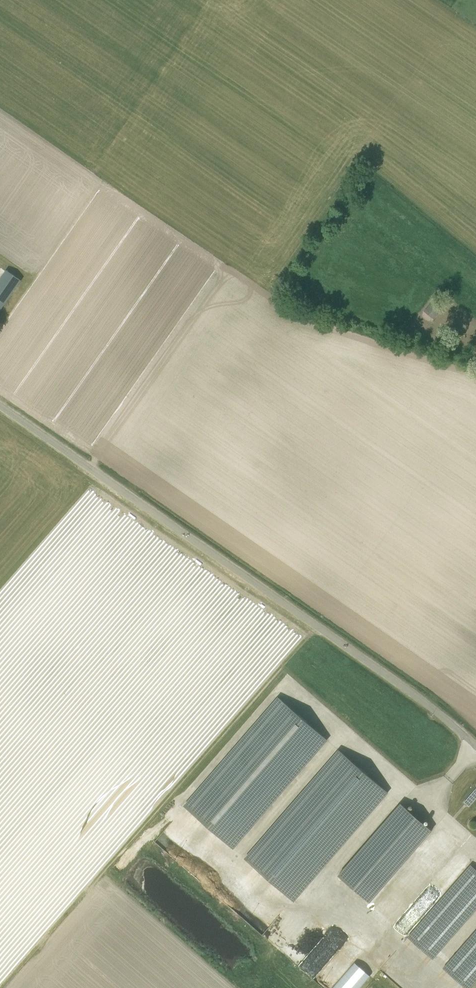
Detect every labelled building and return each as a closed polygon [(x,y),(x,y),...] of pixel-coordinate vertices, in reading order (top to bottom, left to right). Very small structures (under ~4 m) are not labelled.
[(7,270),(0,279),(0,311),(21,280),(7,270)] [(232,848),(326,739),(279,698),(185,807),(232,848)] [(293,900),(387,792),(340,751),(246,859),(293,900)] [(469,806),(475,798),(475,789),(464,802),(469,806)] [(369,903),(432,830),(401,804),(338,876),(369,903)] [(475,909),(475,869),(471,865),(407,937),(432,959),(475,909)] [(475,980),(475,930),(443,968),(465,987),(469,987),(475,980)]
